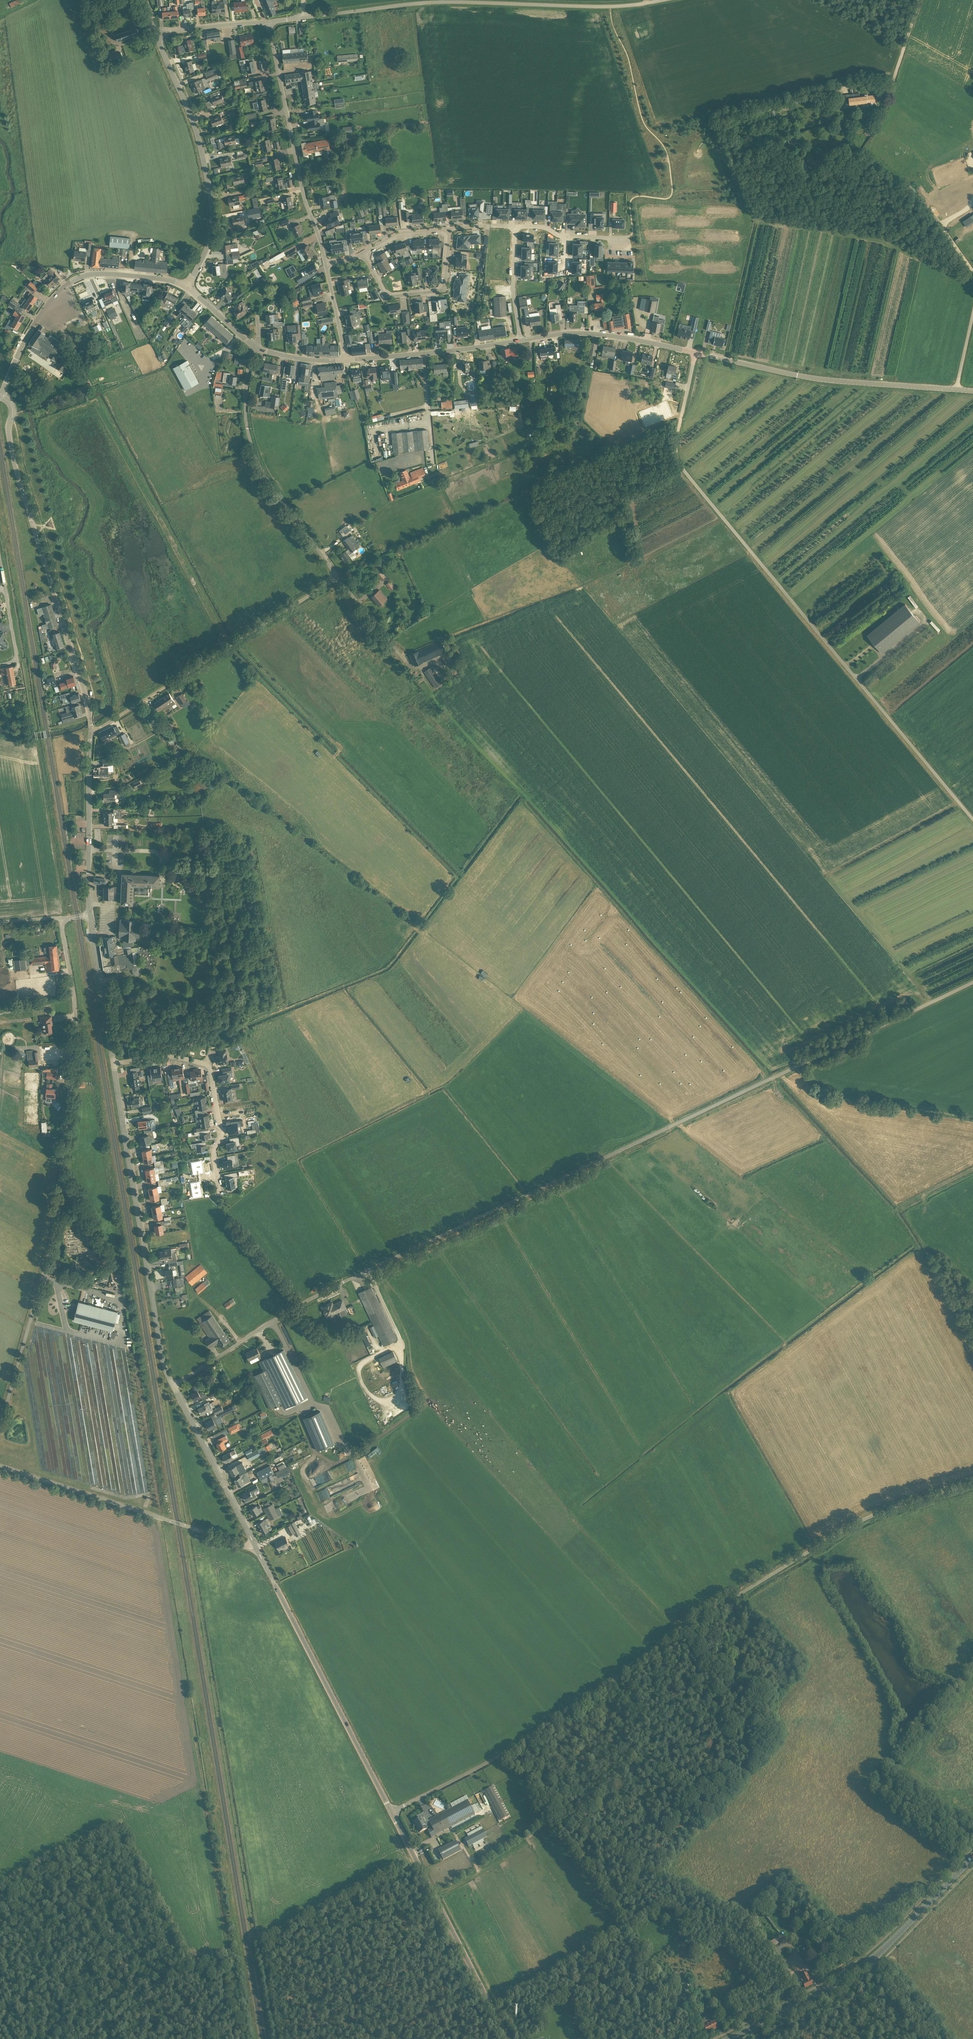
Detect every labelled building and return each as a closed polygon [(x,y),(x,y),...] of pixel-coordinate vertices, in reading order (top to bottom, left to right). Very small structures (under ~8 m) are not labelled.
[(212,4),(213,13),(219,12),(219,13),(225,12),(224,3),(225,3),(225,1),(220,1),(220,3),(217,4),(217,1),(215,0),(213,1),(212,1),(212,4)] [(276,14),(274,7),(272,1),(275,0),(262,0),(266,9),(267,9),(270,16),(276,14)] [(234,2),(235,10),(241,10),(241,11),(247,10),(246,1),(234,2)] [(187,6),(183,7),(184,17),(192,16),(191,11),(191,6),(190,3),(187,3),(187,6)] [(174,11),(171,11),(171,18),(179,17),(178,6),(174,6),(174,11)] [(171,18),(171,11),(167,12),(166,7),(162,8),(163,12),(162,12),(163,19),(171,18)] [(135,29),(136,28),(135,25),(130,27),(131,30),(117,35),(119,41),(137,35),(138,32),(138,30),(135,29)] [(208,39),(214,38),(214,41),(221,41),(219,30),(207,31),(208,39)] [(245,36),(244,36),(244,35),(241,36),(240,37),(242,45),(254,42),(252,34),(247,35),(247,36),(245,36)] [(176,47),(178,54),(181,53),(186,52),(194,50),(191,39),(183,41),(184,45),(179,46),(176,47)] [(234,39),(228,40),(231,59),(237,58),(234,39)] [(121,52),(109,56),(111,61),(123,57),(121,52)] [(283,63),(300,62),(299,52),(283,54),(283,63)] [(307,52),(299,52),(300,62),(308,61),(307,52)] [(338,55),(338,62),(358,60),(357,54),(338,55)] [(250,61),(249,59),(239,61),(240,65),(246,63),(248,73),(256,72),(254,61),(250,61)] [(191,60),(184,63),(187,73),(194,71),(194,70),(192,64),(191,60)] [(206,77),(208,80),(217,76),(216,73),(220,71),(218,67),(206,72),(208,76),(206,77)] [(302,84),(313,83),(311,71),(301,72),(301,73),(302,80),(302,84)] [(301,73),(285,75),(286,82),(292,82),(294,81),(302,80),(301,73)] [(191,83),(195,93),(203,90),(202,90),(206,89),(202,79),(199,80),(198,80),(191,83)] [(255,85),(257,92),(265,90),(263,79),(249,82),(250,86),(255,85)] [(304,92),(314,91),(313,83),(302,84),(304,92)] [(213,95),(211,96),(213,101),(209,102),(209,101),(204,103),(207,110),(210,108),(209,107),(214,105),(224,101),(223,98),(225,97),(223,91),(220,92),(220,91),(213,94),(213,95)] [(314,91),(304,92),(305,105),(315,103),(314,91)] [(861,103),(875,101),(875,95),(860,97),(860,93),(855,93),(846,94),(847,105),(861,104),(861,103)] [(335,98),(335,107),(345,106),(344,98),(335,98)] [(257,101),(260,111),(267,110),(265,99),(257,101)] [(311,114),(307,115),(308,121),(308,120),(311,120),(320,118),(319,113),(317,114),(317,110),(310,110),(311,114)] [(210,119),(213,126),(223,123),(221,115),(210,119)] [(274,118),(266,119),(268,129),(266,130),(267,134),(275,132),(274,129),(276,129),(274,118)] [(321,128),(325,128),(324,118),(311,120),(312,124),(309,124),(308,124),(309,130),(313,129),(313,131),(317,130),(317,129),(320,128),(320,129),(321,128)] [(358,140),(357,132),(342,135),(343,141),(344,141),(345,144),(349,143),(349,146),(353,145),(353,144),(356,143),(355,141),(358,140)] [(791,140),(792,144),(799,142),(797,134),(790,136),(791,140)] [(226,146),(240,143),(239,138),(235,138),(235,136),(224,138),(224,141),(220,142),(219,139),(216,140),(218,149),(221,149),(221,147),(226,146)] [(262,141),(264,151),(272,150),(269,139),(262,141)] [(328,139),(312,142),(313,147),(309,147),(310,153),(330,149),(328,139)] [(313,147),(312,142),(306,143),(306,142),(298,144),(300,157),(308,155),(307,153),(310,153),(309,147),(313,147)] [(220,159),(222,167),(232,165),(231,157),(220,159)] [(270,159),(273,170),(280,169),(278,158),(270,159)] [(232,177),(234,185),(245,182),(244,175),(232,177)] [(276,176),(266,178),(267,182),(272,181),(271,181),(274,180),(276,190),(284,188),(284,187),(283,185),(282,177),(276,178),(276,176)] [(325,205),(325,204),(325,205),(329,204),(330,208),(331,208),(338,207),(336,199),(335,195),(334,194),(330,195),(329,196),(326,197),(326,196),(319,198),(321,205),(324,205),(325,205)] [(228,198),(230,206),(233,205),(234,209),(239,208),(239,204),(240,204),(239,196),(228,198)] [(283,198),(285,208),(293,207),(291,196),(283,198)] [(469,208),(470,218),(471,217),(472,218),(474,218),(475,217),(480,217),(479,212),(479,207),(483,208),(484,201),(478,200),(477,207),(469,208)] [(512,205),(512,212),(515,212),(515,218),(521,218),(521,209),(521,202),(512,202),(512,205)] [(382,216),(382,217),(386,216),(384,203),(375,204),(376,216),(382,216)] [(442,207),(440,207),(440,212),(434,213),(435,221),(446,220),(445,212),(448,212),(448,203),(442,204),(442,207)] [(494,205),(494,212),(497,212),(497,217),(503,217),(503,208),(497,208),(498,205),(494,205)] [(503,208),(503,217),(509,218),(509,212),(512,212),(512,205),(509,205),(509,209),(503,208)] [(530,207),(530,213),(533,213),(533,218),(539,218),(539,205),(533,205),(533,207),(530,207)] [(539,205),(539,218),(545,219),(545,214),(548,214),(548,206),(545,206),(539,205)] [(548,206),(548,214),(551,214),(551,220),(557,221),(557,212),(557,205),(548,205),(548,206)] [(261,216),(259,209),(259,207),(248,210),(249,219),(261,216)] [(521,209),(521,218),(527,218),(527,213),(530,213),(530,207),(527,207),(527,209),(521,209)] [(451,210),(452,219),(463,218),(462,209),(451,210)] [(571,214),(568,214),(568,223),(576,223),(576,226),(585,227),(586,214),(579,214),(577,210),(572,210),(571,214)] [(331,217),(325,220),(328,227),(340,222),(337,215),(339,214),(338,211),(330,214),(331,217)] [(405,221),(410,221),(410,220),(413,220),(413,223),(424,222),(423,213),(412,214),(412,215),(409,215),(409,211),(404,212),(405,221)] [(591,213),(590,224),(597,224),(597,227),(603,227),(603,222),(605,222),(605,217),(597,217),(597,213),(591,213)] [(232,218),(234,225),(244,223),(243,216),(232,218)] [(279,223),(281,227),(283,226),(283,227),(291,224),(289,219),(281,222),(279,223)] [(613,219),(612,227),(624,228),(625,220),(613,219)] [(300,227),(301,226),(300,224),(291,227),(295,237),(303,234),(300,227)] [(362,231),(356,231),(358,242),(360,242),(364,241),(363,236),(366,236),(366,230),(362,231)] [(501,230),(493,230),(493,233),(499,234),(498,240),(507,240),(508,234),(501,234),(501,230)] [(350,233),(346,233),(347,238),(350,238),(351,243),(355,242),(355,243),(358,242),(356,231),(350,232),(350,233)] [(523,234),(523,241),(527,241),(527,244),(533,245),(534,234),(529,234),(527,234),(523,234)] [(457,247),(469,248),(470,244),(480,243),(480,235),(469,236),(463,236),(462,235),(460,236),(459,237),(458,237),(458,243),(457,243),(456,246),(457,247)] [(109,246),(130,248),(131,238),(111,236),(109,246)] [(337,239),(329,240),(330,244),(331,244),(332,253),(336,252),(336,253),(338,252),(337,241),(337,239)] [(346,239),(337,241),(338,252),(341,252),(345,251),(344,245),(347,245),(346,239)] [(420,253),(418,239),(416,239),(416,240),(413,241),(413,244),(409,245),(411,250),(414,250),(416,249),(417,253),(420,253)] [(91,250),(91,243),(93,243),(93,241),(85,240),(85,242),(87,242),(87,249),(91,250)] [(574,243),(573,249),(582,250),(582,244),(586,244),(586,241),(580,241),(580,244),(574,243)] [(233,244),(222,245),(222,253),(231,252),(231,248),(234,248),(233,244)] [(403,255),(400,244),(394,245),(396,250),(397,252),(399,251),(401,255),(403,255)] [(602,250),(602,245),(595,244),(595,255),(603,256),(603,250),(602,250)] [(301,249),(306,259),(313,255),(308,245),(301,249)] [(100,266),(119,268),(120,257),(113,257),(113,259),(104,258),(104,253),(105,253),(106,249),(102,249),(102,248),(93,247),(91,266),(100,267),(100,266)] [(163,261),(159,261),(160,248),(154,247),(153,261),(141,260),(136,260),(135,269),(167,272),(167,264),(163,264),(163,261)] [(296,247),(285,253),(287,255),(288,257),(298,251),(296,247)] [(573,249),(573,255),(579,256),(579,259),(585,259),(586,254),(582,254),(582,250),(573,249)] [(74,259),(86,260),(86,252),(75,251),(74,259)] [(376,256),(379,262),(386,258),(388,257),(385,251),(376,256)] [(285,253),(285,252),(274,257),(276,261),(287,255),(285,253)] [(531,253),(522,253),(522,259),(525,259),(525,261),(531,261),(531,253)] [(460,266),(460,267),(466,268),(467,259),(466,259),(467,255),(458,254),(458,258),(456,258),(456,261),(455,262),(455,264),(456,265),(456,266),(460,266)] [(377,263),(380,268),(389,263),(386,258),(379,262),(377,263)] [(522,265),(521,271),(530,271),(531,265),(534,266),(534,263),(525,262),(525,265),(522,265)] [(218,265),(212,266),(213,274),(220,274),(220,277),(227,276),(226,267),(224,268),(223,264),(223,263),(218,264),(218,265)] [(389,263),(380,268),(383,273),(392,269),(389,263)] [(308,273),(297,280),(299,284),(314,275),(313,272),(318,269),(315,264),(305,269),(308,273)] [(293,265),(285,269),(290,278),(296,275),(294,272),(296,270),(293,265)] [(432,274),(430,274),(430,269),(423,270),(424,273),(424,278),(428,277),(428,283),(437,282),(436,273),(437,273),(438,267),(432,268),(432,274)] [(46,282),(43,284),(47,289),(50,286),(51,287),(60,278),(50,268),(47,271),(51,276),(45,281),(46,282)] [(43,270),(39,274),(41,276),(44,280),(49,276),(43,270)] [(407,276),(409,285),(417,284),(415,274),(407,276)] [(468,281),(468,275),(460,274),(460,280),(456,279),(456,283),(454,283),(454,288),(455,289),(455,290),(456,290),(456,292),(455,292),(454,298),(458,298),(458,301),(463,301),(463,296),(464,296),(465,289),(466,289),(467,281),(468,281)] [(594,275),(586,275),(587,287),(595,286),(594,275)] [(367,278),(357,280),(358,288),(359,288),(360,291),(367,290),(367,287),(369,286),(367,278)] [(338,285),(339,290),(340,290),(342,295),(349,294),(348,287),(349,287),(347,279),(341,281),(341,285),(338,285)] [(27,286),(29,288),(35,292),(39,288),(31,281),(27,286)] [(562,281),(556,287),(561,291),(566,284),(562,281)] [(124,293),(126,296),(129,295),(133,295),(133,291),(143,292),(142,299),(150,300),(151,292),(152,292),(153,292),(153,289),(153,288),(151,288),(152,284),(144,284),(131,283),(131,282),(123,282),(122,293),(124,293)] [(677,286),(681,287),(680,291),(684,292),(686,284),(678,282),(677,286)] [(319,291),(322,290),(320,283),(308,286),(309,290),(313,289),(315,296),(319,295),(319,292),(319,291)] [(222,291),(217,294),(222,300),(224,299),(226,302),(233,298),(226,287),(221,290),(222,291)] [(105,296),(102,297),(103,301),(104,302),(105,306),(109,304),(113,302),(119,299),(117,295),(114,289),(104,294),(105,295),(105,296)] [(370,292),(374,299),(380,296),(376,289),(370,292)] [(30,296),(28,300),(33,304),(38,297),(30,292),(28,294),(30,296)] [(158,303),(166,307),(168,303),(173,306),(175,302),(176,302),(178,298),(167,293),(164,300),(161,299),(158,303)] [(270,296),(273,302),(279,299),(275,293),(270,296)] [(595,303),(595,310),(604,309),(603,294),(596,294),(597,303),(595,303)] [(129,295),(126,296),(131,305),(132,306),(133,309),(136,308),(135,305),(134,304),(129,295)] [(493,297),(494,317),(507,316),(505,296),(493,297)] [(522,296),(519,297),(520,308),(524,307),(526,317),(525,317),(526,325),(531,325),(541,324),(539,313),(529,315),(527,298),(523,299),(522,296)] [(33,304),(28,300),(25,298),(23,302),(21,305),(28,310),(33,304)] [(86,304),(84,304),(88,313),(100,308),(95,298),(85,302),(86,304)] [(438,300),(432,301),(433,311),(440,310),(441,311),(442,312),(443,311),(444,311),(445,310),(445,308),(447,307),(446,299),(438,299),(438,300)] [(647,299),(645,311),(655,313),(657,301),(656,301),(649,299),(647,299)] [(234,310),(238,317),(246,313),(242,306),(245,305),(243,301),(234,306),(236,309),(234,310)] [(422,301),(415,302),(416,308),(414,310),(416,311),(416,312),(428,311),(427,304),(423,304),(422,301)] [(578,305),(574,305),(574,312),(570,312),(570,321),(577,321),(577,312),(584,312),(584,301),(578,301),(578,305)] [(316,304),(319,315),(327,313),(325,302),(316,304)] [(182,313),(185,316),(191,309),(185,304),(176,314),(179,316),(182,313)] [(393,305),(388,306),(389,313),(393,313),(394,314),(397,314),(397,312),(401,312),(400,304),(393,305)] [(556,308),(550,309),(551,322),(559,321),(562,318),(560,304),(555,305),(556,308)] [(114,307),(107,310),(111,320),(115,318),(115,316),(118,315),(114,307)] [(196,314),(191,309),(185,316),(186,317),(183,320),(186,323),(189,320),(190,321),(196,314)] [(351,314),(345,315),(346,320),(354,319),(355,319),(360,318),(359,315),(357,314),(356,309),(350,311),(351,314)] [(19,321),(22,322),(26,315),(19,312),(19,313),(15,310),(13,314),(17,316),(16,317),(15,318),(19,321)] [(409,311),(402,312),(404,324),(410,324),(409,311)] [(613,320),(603,321),(604,328),(609,327),(609,330),(615,329),(625,327),(625,328),(631,327),(628,312),(623,313),(623,314),(612,316),(613,320)] [(437,313),(430,314),(430,321),(438,321),(437,313)] [(266,314),(267,322),(278,322),(280,322),(280,317),(278,317),(278,314),(266,314)] [(164,325),(168,328),(175,318),(171,315),(164,325)] [(211,316),(204,323),(226,344),(233,336),(211,316)] [(653,316),(651,326),(653,326),(652,331),(659,332),(659,331),(663,332),(664,324),(658,323),(658,319),(659,317),(653,316)] [(10,319),(5,327),(10,330),(12,326),(18,329),(22,322),(19,321),(15,318),(14,321),(10,319)] [(354,319),(346,320),(347,326),(353,325),(354,328),(360,327),(359,322),(360,320),(360,318),(355,319),(354,319)] [(440,329),(435,329),(435,330),(436,338),(436,339),(440,338),(440,337),(448,336),(447,334),(452,334),(450,321),(444,321),(444,322),(439,322),(440,329)] [(297,339),(301,339),(300,324),(296,325),(296,332),(288,333),(288,338),(289,338),(290,343),(297,342),(297,339)] [(59,355),(63,349),(61,347),(63,344),(59,342),(60,341),(51,334),(49,338),(45,335),(46,333),(42,330),(44,327),(41,325),(29,342),(33,345),(31,349),(46,360),(49,356),(54,361),(56,359),(59,361),(55,366),(63,372),(70,362),(66,360),(69,357),(64,354),(62,357),(59,355)] [(484,328),(478,329),(480,340),(506,336),(505,325),(487,328),(487,326),(484,327),(484,328)] [(457,330),(458,335),(462,335),(462,336),(468,336),(467,327),(457,328),(457,330)] [(273,332),(268,332),(268,340),(279,339),(279,334),(279,328),(273,329),(273,332)] [(406,331),(398,332),(398,335),(397,337),(398,338),(399,342),(400,342),(402,341),(402,342),(407,342),(406,335),(410,334),(409,328),(405,329),(406,331)] [(690,331),(679,328),(677,336),(688,338),(690,331)] [(418,339),(426,338),(425,330),(413,331),(414,336),(414,341),(418,340),(418,339)] [(717,332),(711,331),(709,339),(714,340),(713,344),(723,346),(725,339),(716,337),(717,332)] [(392,343),(391,334),(387,335),(387,333),(382,334),(382,335),(379,335),(379,341),(379,343),(388,342),(388,343),(392,343)] [(348,348),(351,347),(352,355),(366,353),(366,345),(357,346),(357,343),(352,344),(350,334),(345,335),(348,348)] [(568,346),(568,349),(571,349),(580,349),(580,338),(564,339),(565,346),(568,346)] [(196,345),(200,349),(204,345),(199,341),(196,345)] [(597,343),(591,342),(589,354),(595,355),(597,343)] [(325,343),(320,343),(320,345),(320,355),(339,355),(339,345),(334,345),(325,345),(325,343)] [(320,355),(320,345),(307,345),(307,355),(320,355)] [(606,354),(614,356),(615,347),(603,346),(602,357),(606,358),(606,354)] [(512,355),(512,357),(518,356),(516,347),(501,349),(502,357),(512,355)] [(555,347),(547,348),(548,355),(556,354),(555,347)] [(548,355),(547,348),(540,349),(540,355),(541,355),(541,356),(548,355)] [(223,358),(232,361),(234,354),(234,353),(225,351),(223,358)] [(631,362),(631,361),(633,352),(622,351),(621,359),(626,360),(626,364),(629,364),(627,372),(634,374),(636,364),(631,363),(631,362)] [(158,357),(161,362),(167,358),(164,353),(158,357)] [(641,362),(651,364),(653,356),(643,353),(641,362)] [(234,363),(241,366),(243,359),(236,357),(234,363)] [(423,368),(422,358),(400,360),(400,365),(401,368),(404,368),(404,370),(412,369),(412,366),(415,366),(415,368),(423,368)] [(173,368),(185,390),(199,382),(187,360),(173,368)] [(479,361),(480,366),(480,369),(486,369),(486,374),(491,373),(491,364),(487,365),(487,360),(479,361)] [(465,371),(465,374),(470,374),(469,362),(462,363),(462,371),(465,371)] [(312,365),(301,363),(299,380),(309,382),(312,365)] [(270,372),(269,377),(268,380),(272,381),(273,372),(276,373),(278,365),(271,364),(270,372)] [(284,366),(283,375),(288,376),(288,374),(293,375),(294,365),(287,364),(287,367),(284,366)] [(434,365),(434,372),(447,371),(446,364),(434,365)] [(344,365),(318,367),(318,375),(320,375),(321,380),(338,378),(338,373),(345,372),(344,365)] [(675,373),(676,366),(668,365),(667,370),(667,372),(666,376),(671,377),(677,379),(678,373),(675,373)] [(389,367),(380,367),(381,373),(381,379),(390,379),(389,372),(390,372),(389,367)] [(368,374),(366,374),(366,378),(371,378),(371,379),(377,379),(376,368),(367,368),(368,374)] [(359,369),(351,371),(353,379),(354,382),(361,381),(361,377),(359,369)] [(214,383),(216,383),(217,378),(221,379),(222,372),(218,371),(214,383)] [(223,382),(225,382),(236,384),(237,377),(230,376),(231,373),(226,372),(224,372),(223,382)] [(363,380),(366,391),(373,390),(371,383),(368,384),(367,379),(363,380)] [(321,387),(318,387),(319,399),(338,396),(337,393),(336,385),(336,381),(321,383),(321,387)] [(259,395),(269,397),(271,386),(261,384),(259,395)] [(468,392),(470,406),(478,405),(477,391),(468,392)] [(271,407),(279,408),(280,396),(272,395),(271,407)] [(441,402),(442,408),(452,407),(452,399),(447,400),(447,402),(441,402)] [(467,406),(466,399),(453,400),(454,407),(467,406)] [(534,399),(524,403),(525,407),(536,404),(534,399)] [(335,405),(325,408),(326,415),(337,413),(335,405)] [(394,452),(394,456),(396,456),(396,455),(400,454),(400,452),(429,449),(427,430),(401,432),(391,433),(393,453),(394,452)] [(403,480),(395,483),(398,489),(420,480),(419,477),(426,475),(423,468),(410,473),(411,475),(409,476),(406,470),(400,472),(403,480)] [(347,525),(339,531),(343,536),(351,530),(347,525)] [(346,550),(340,555),(345,562),(355,554),(353,551),(357,548),(359,546),(352,535),(349,537),(348,537),(344,540),(349,548),(346,551),(346,550)] [(377,575),(382,581),(387,577),(382,571),(377,575)] [(380,590),(378,591),(371,597),(374,600),(375,599),(379,605),(387,598),(380,590)] [(58,625),(51,604),(43,607),(37,609),(39,615),(44,613),(47,624),(48,623),(49,628),(58,625)] [(868,635),(882,653),(920,622),(905,604),(868,635)] [(932,620),(930,622),(939,631),(941,629),(932,620)] [(52,634),(56,648),(64,646),(60,632),(52,634)] [(410,654),(415,665),(446,651),(442,643),(439,645),(437,642),(410,654)] [(1,668),(2,673),(2,675),(6,674),(8,685),(16,683),(13,671),(12,666),(1,668)] [(430,667),(423,672),(435,688),(442,683),(430,667)] [(48,685),(49,685),(57,683),(55,676),(46,679),(47,682),(48,685)] [(54,684),(55,686),(58,685),(59,689),(71,686),(73,691),(76,690),(74,685),(76,685),(73,676),(66,678),(67,680),(54,684)] [(69,692),(60,695),(61,699),(67,697),(69,702),(72,701),(72,702),(81,700),(79,693),(70,696),(69,692)] [(154,703),(159,710),(163,707),(165,710),(176,703),(169,693),(154,703)] [(182,693),(177,697),(181,705),(187,701),(182,693)] [(63,721),(64,723),(75,720),(74,716),(77,715),(82,714),(79,704),(74,706),(71,706),(73,711),(61,714),(63,721)] [(113,726),(99,733),(102,739),(110,736),(111,737),(120,732),(117,725),(114,727),(113,726)] [(121,734),(122,735),(119,736),(122,744),(125,742),(127,746),(131,745),(129,742),(130,742),(125,732),(121,734)] [(103,758),(104,766),(113,764),(112,756),(103,758)] [(108,767),(107,767),(102,767),(102,768),(96,768),(96,771),(96,775),(104,775),(104,776),(113,776),(113,772),(109,772),(108,767)] [(133,782),(136,788),(143,785),(140,779),(133,782)] [(116,800),(116,798),(121,798),(120,789),(115,790),(110,790),(110,793),(104,793),(104,800),(116,800)] [(114,808),(114,812),(104,812),(105,818),(122,817),(122,811),(126,811),(126,808),(114,808)] [(114,818),(119,818),(122,817),(105,818),(105,825),(114,824),(114,828),(127,827),(127,824),(117,824),(117,822),(114,822),(114,818)] [(122,894),(121,903),(129,904),(129,917),(128,919),(133,919),(133,917),(134,884),(149,885),(149,886),(149,889),(151,889),(151,886),(151,885),(159,886),(160,875),(128,874),(123,873),(122,884),(122,888),(122,894)] [(117,892),(117,886),(104,886),(104,898),(114,898),(114,892),(117,892)] [(120,919),(119,939),(124,939),(125,939),(125,946),(123,947),(122,947),(122,948),(123,947),(124,949),(131,948),(131,946),(133,945),(134,939),(139,940),(140,920),(133,919),(128,919),(120,919)] [(100,945),(103,968),(104,969),(109,973),(120,971),(120,970),(121,970),(122,970),(122,969),(123,969),(124,969),(125,968),(126,967),(127,967),(127,966),(131,969),(134,965),(138,964),(136,954),(136,951),(138,951),(137,947),(131,948),(124,949),(123,947),(122,948),(122,947),(118,947),(117,945),(117,941),(116,936),(112,936),(103,937),(103,941),(104,945),(100,946),(100,945)] [(31,958),(32,965),(45,963),(46,970),(60,969),(57,945),(49,946),(44,947),(45,952),(49,952),(50,956),(45,956),(31,958)] [(27,959),(26,958),(13,960),(14,970),(28,968),(27,964),(27,959)] [(5,1009),(6,1015),(29,1012),(29,1006),(5,1009)] [(51,1016),(41,1017),(43,1032),(47,1032),(47,1034),(52,1034),(51,1022),(52,1022),(51,1016)] [(16,1047),(14,1051),(24,1057),(26,1053),(16,1047)] [(38,1060),(39,1060),(38,1052),(33,1052),(33,1050),(27,1051),(28,1060),(29,1060),(29,1061),(29,1067),(38,1066),(39,1066),(38,1060)] [(219,1055),(216,1056),(217,1064),(222,1063),(222,1064),(229,1063),(227,1054),(226,1050),(219,1051),(219,1055)] [(172,1073),(173,1076),(169,1077),(170,1085),(174,1085),(173,1080),(176,1080),(176,1077),(179,1077),(177,1066),(174,1066),(175,1068),(171,1069),(172,1073)] [(162,1076),(161,1067),(157,1067),(154,1068),(150,1068),(152,1082),(156,1081),(155,1077),(162,1076)] [(219,1077),(218,1077),(219,1080),(220,1080),(220,1082),(224,1082),(224,1083),(227,1082),(227,1081),(230,1081),(230,1077),(233,1076),(232,1071),(231,1067),(222,1069),(223,1073),(223,1074),(219,1075),(219,1077)] [(189,1082),(189,1086),(198,1085),(196,1069),(193,1069),(193,1070),(190,1071),(191,1076),(188,1077),(189,1082)] [(140,1084),(140,1082),(139,1077),(138,1077),(137,1071),(131,1071),(132,1078),(130,1078),(132,1086),(133,1086),(133,1089),(139,1088),(139,1084),(140,1084)] [(47,1083),(46,1096),(51,1096),(51,1097),(55,1098),(56,1089),(52,1088),(52,1084),(47,1083)] [(231,1088),(222,1090),(222,1095),(223,1095),(224,1101),(233,1099),(231,1088)] [(140,1105),(139,1097),(134,1098),(134,1099),(131,1100),(132,1106),(137,1105),(140,1105)] [(204,1109),(208,1108),(207,1102),(198,1104),(199,1109),(195,1110),(196,1113),(204,1112),(204,1109)] [(230,1109),(225,1110),(226,1117),(232,1116),(232,1118),(237,1117),(236,1110),(240,1110),(239,1103),(230,1105),(230,1109)] [(197,1122),(201,1121),(210,1120),(209,1114),(205,1115),(204,1112),(196,1113),(197,1122)] [(144,1127),(145,1132),(152,1130),(151,1119),(146,1120),(138,1121),(139,1128),(144,1127)] [(231,1125),(227,1126),(229,1134),(230,1134),(233,1133),(233,1134),(239,1133),(238,1126),(243,1125),(242,1119),(230,1121),(231,1125)] [(209,1129),(200,1131),(197,1131),(194,1132),(195,1135),(199,1134),(199,1136),(202,1135),(202,1139),(209,1138),(208,1135),(210,1135),(210,1132),(209,1132),(208,1130),(209,1130),(209,1129)] [(153,1131),(146,1132),(147,1135),(140,1137),(141,1141),(140,1141),(141,1146),(144,1145),(144,1144),(151,1142),(150,1138),(154,1137),(153,1131)] [(227,1146),(227,1149),(228,1149),(228,1150),(230,1150),(232,1150),(232,1149),(237,1149),(236,1145),(240,1144),(239,1137),(230,1138),(231,1142),(227,1142),(227,1146)] [(206,1144),(205,1141),(190,1144),(192,1147),(196,1146),(196,1148),(199,1147),(199,1151),(202,1150),(205,1150),(205,1147),(207,1147),(207,1144),(206,1144)] [(223,1161),(223,1162),(224,1168),(233,1167),(233,1163),(236,1163),(236,1160),(235,1155),(235,1154),(227,1156),(228,1156),(228,1160),(223,1161)] [(192,1167),(202,1166),(201,1160),(195,1161),(194,1158),(189,1159),(189,1162),(191,1162),(192,1167)] [(145,1169),(146,1175),(159,1173),(158,1173),(165,1171),(163,1163),(155,1164),(155,1167),(145,1169)] [(202,1166),(192,1167),(193,1173),(191,1174),(192,1177),(198,1176),(197,1173),(203,1172),(202,1166)] [(235,1184),(235,1183),(235,1180),(234,1180),(234,1177),(234,1176),(237,1176),(237,1172),(229,1173),(230,1173),(230,1177),(226,1177),(226,1178),(226,1181),(226,1182),(227,1182),(227,1184),(227,1185),(228,1188),(228,1189),(232,1188),(232,1189),(235,1189),(235,1188),(236,1187),(235,1184)] [(160,1179),(159,1173),(146,1175),(148,1182),(153,1181),(158,1180),(158,1183),(167,1181),(172,1180),(172,1177),(160,1179)] [(192,1187),(201,1185),(200,1181),(195,1181),(194,1178),(188,1179),(189,1183),(191,1182),(192,1187)] [(696,1187),(694,1189),(705,1200),(707,1197),(696,1187)] [(201,1190),(193,1192),(193,1196),(191,1197),(192,1200),(198,1199),(197,1196),(202,1195),(201,1190)] [(162,1225),(171,1223),(171,1219),(165,1220),(161,1221),(162,1224),(155,1225),(157,1233),(163,1232),(162,1225)] [(165,1263),(177,1261),(176,1252),(172,1253),(171,1249),(164,1250),(164,1251),(160,1251),(161,1260),(164,1259),(165,1263)] [(165,1270),(166,1277),(174,1276),(172,1265),(167,1266),(168,1270),(165,1270)] [(185,1277),(186,1278),(192,1286),(207,1273),(200,1265),(185,1277)] [(181,1278),(173,1279),(174,1287),(182,1286),(181,1278)] [(206,1280),(195,1289),(198,1294),(210,1284),(206,1280)] [(396,1340),(374,1291),(371,1287),(359,1293),(361,1297),(383,1346),(396,1340)] [(224,1304),(228,1308),(236,1303),(233,1298),(224,1304)] [(345,1305),(342,1300),(337,1303),(333,1305),(332,1303),(328,1305),(328,1304),(325,1305),(325,1306),(323,1307),(324,1309),(323,1310),(325,1314),(326,1313),(327,1316),(329,1315),(331,1317),(334,1315),(333,1313),(335,1312),(336,1313),(345,1308),(344,1305),(345,1305)] [(79,1301),(74,1320),(113,1330),(118,1311),(79,1301)] [(197,1318),(210,1337),(205,1340),(210,1347),(218,1342),(221,1347),(230,1341),(209,1310),(197,1318)] [(362,1335),(367,1346),(371,1344),(366,1333),(362,1335)] [(260,1355),(257,1348),(257,1347),(246,1353),(248,1357),(249,1360),(258,1356),(264,1370),(253,1375),(269,1408),(282,1402),(268,1372),(276,1368),(285,1390),(297,1385),(297,1384),(300,1382),(284,1350),(263,1360),(260,1355)] [(384,1367),(398,1360),(394,1350),(379,1357),(384,1367)] [(199,1398),(201,1396),(204,1394),(203,1391),(199,1393),(195,1385),(192,1386),(195,1392),(191,1394),(194,1400),(199,1398)] [(208,1393),(210,1397),(218,1393),(216,1389),(208,1393)] [(207,1415),(214,1411),(216,1414),(232,1406),(231,1405),(223,1409),(221,1405),(213,1409),(212,1407),(209,1401),(204,1403),(205,1404),(198,1408),(201,1414),(205,1411),(207,1415)] [(234,1405),(232,1406),(216,1414),(217,1417),(210,1420),(206,1422),(209,1429),(214,1427),(216,1425),(220,1423),(218,1417),(219,1416),(219,1417),(234,1410),(233,1409),(235,1408),(234,1405)] [(304,1418),(317,1451),(334,1445),(321,1412),(304,1418)] [(240,1429),(237,1423),(232,1426),(228,1428),(231,1433),(234,1432),(240,1429)] [(272,1429),(259,1435),(261,1440),(274,1434),(272,1429)] [(220,1450),(224,1448),(226,1447),(224,1443),(228,1441),(225,1435),(215,1440),(217,1443),(216,1443),(220,1450)] [(274,1441),(258,1449),(253,1452),(247,1455),(249,1460),(260,1454),(276,1446),(274,1441)] [(275,1447),(278,1453),(283,1451),(280,1445),(275,1447)] [(231,1455),(236,1453),(235,1449),(234,1450),(227,1453),(223,1455),(226,1462),(230,1459),(233,1458),(231,1455)] [(283,1461),(277,1464),(278,1466),(280,1469),(286,1466),(284,1463),(283,1461)] [(341,1464),(345,1473),(352,1470),(349,1461),(341,1464)] [(234,1466),(229,1468),(233,1475),(238,1472),(237,1469),(243,1466),(241,1462),(234,1466)] [(257,1471),(261,1479),(266,1477),(272,1474),(274,1473),(270,1464),(257,1471)] [(286,1467),(279,1470),(282,1475),(283,1477),(290,1474),(289,1472),(286,1467)] [(248,1481),(244,1473),(240,1475),(240,1476),(235,1479),(239,1486),(243,1484),(248,1481)] [(272,1474),(266,1477),(268,1480),(270,1483),(271,1482),(274,1481),(275,1480),(272,1474)] [(249,1490),(247,1491),(242,1494),(246,1500),(256,1495),(254,1492),(259,1489),(256,1484),(248,1488),(249,1490)] [(320,1501),(333,1496),(329,1486),(316,1492),(320,1501)] [(264,1508),(267,1514),(276,1509),(273,1503),(264,1508)] [(256,1505),(254,1506),(250,1508),(254,1515),(260,1512),(258,1510),(261,1508),(260,1505),(257,1506),(256,1505)] [(267,1514),(270,1520),(279,1515),(276,1509),(267,1514)] [(268,1531),(272,1529),(269,1521),(259,1526),(263,1533),(268,1531)] [(286,1526),(290,1534),(295,1532),(297,1535),(301,1533),(294,1521),(286,1526)] [(290,1544),(286,1536),(275,1542),(279,1550),(290,1544)] [(494,1786),(484,1791),(499,1820),(509,1815),(494,1786)] [(475,1814),(475,1813),(479,1811),(475,1804),(471,1806),(468,1800),(428,1820),(429,1822),(431,1826),(436,1835),(475,1814)] [(436,1835),(431,1826),(429,1822),(424,1824),(421,1817),(414,1821),(420,1833),(427,1829),(427,1828),(430,1826),(431,1828),(428,1830),(431,1837),(436,1835)] [(469,1846),(470,1848),(473,1846),(472,1844),(487,1837),(483,1829),(464,1839),(469,1846)] [(461,1850),(456,1841),(438,1850),(443,1860),(461,1850)] [(771,1934),(778,1927),(766,1916),(760,1923),(771,1934)] [(783,1949),(779,1943),(773,1948),(777,1953),(783,1949)] [(794,1976),(806,1971),(803,1964),(797,1966),(796,1964),(790,1966),(794,1976)] [(670,1984),(686,1976),(683,1970),(667,1978),(670,1984)] [(800,1979),(803,1984),(805,1988),(813,1984),(810,1980),(807,1973),(801,1975),(803,1978),(800,1979)] [(698,1983),(695,1984),(689,1987),(690,1988),(691,1990),(696,1987),(699,1992),(703,1990),(701,1986),(700,1986),(698,1983)] [(683,2003),(675,1991),(670,1995),(678,2006),(683,2003)] [(709,2008),(704,2001),(702,1998),(699,2000),(701,2003),(694,2008),(699,2015),(709,2008)] [(679,2011),(676,2013),(680,2019),(685,2015),(682,2010),(679,2012),(679,2011)] [(711,2016),(711,2015),(703,2018),(704,2019),(700,2021),(706,2034),(712,2031),(718,2028),(715,2024),(712,2016),(711,2016)]
